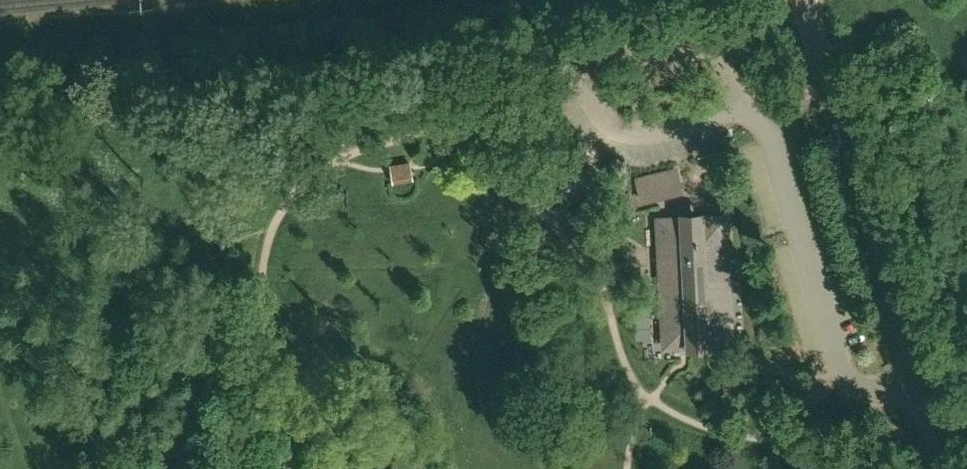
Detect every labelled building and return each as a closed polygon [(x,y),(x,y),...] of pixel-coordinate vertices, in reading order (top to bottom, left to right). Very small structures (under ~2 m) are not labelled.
[(393,184),(415,181),(413,170),(411,160),(389,164),(391,174),(393,184)] [(681,191),(676,171),(637,181),(642,201),(681,191)] [(661,222),(666,323),(667,327),(668,330),(670,334),(673,337),(676,339),(680,341),(683,342),(687,342),(698,341),(708,341),(712,340),(716,339),(719,337),(722,334),(725,331),(726,327),(727,324),(727,320),(722,225),(704,226),(704,220),(661,222)]
